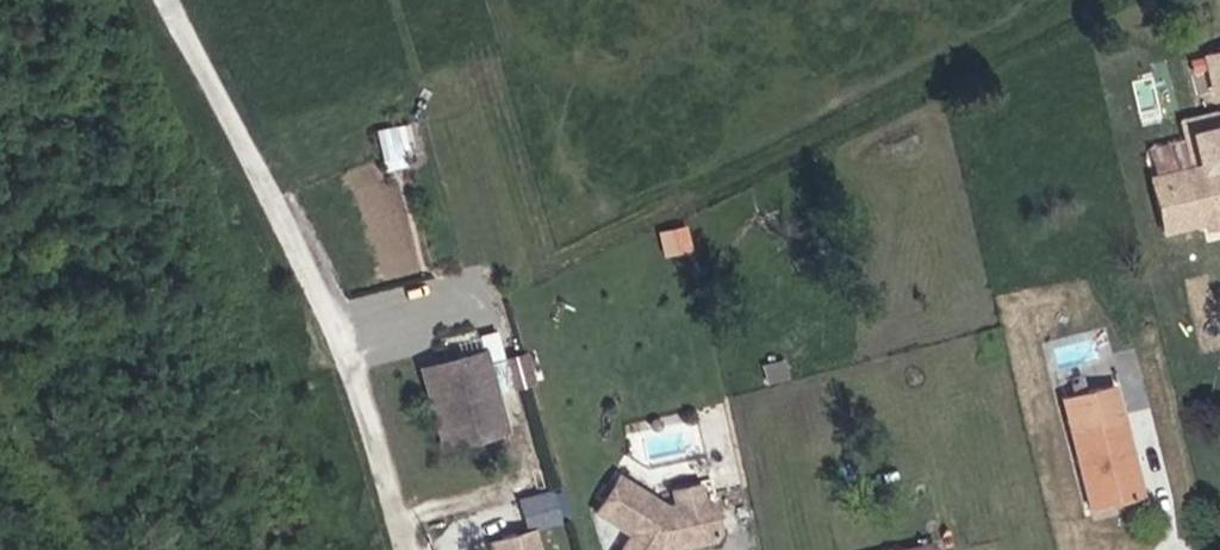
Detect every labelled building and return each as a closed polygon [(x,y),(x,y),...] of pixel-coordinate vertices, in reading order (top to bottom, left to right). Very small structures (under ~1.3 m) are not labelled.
[(1219,59),(1219,27),(1193,34),(1201,63),(1219,59)] [(1219,192),(1219,146),(1213,117),(1209,118),(1205,103),(1186,109),(1191,122),(1187,124),(1193,141),(1134,155),(1148,209),(1191,197),(1187,187),(1199,183),(1203,196),(1219,192)] [(1204,201),(1203,196),(1199,183),(1187,187),(1191,197),(1193,204),(1204,201)] [(660,226),(664,253),(694,249),(691,222),(660,226)] [(463,350),(419,361),(439,447),(509,431),(499,388),(536,379),(529,347),(503,353),(497,328),(460,337),(463,350)] [(1094,403),(1112,398),(1104,364),(1085,368),(1094,403)] [(1111,436),(1121,434),(1112,398),(1094,403),(1085,368),(1052,376),(1078,489),(1122,480),(1111,436)] [(423,470),(448,463),(446,455),(421,461),(423,470)] [(563,483),(518,494),(526,526),(571,514),(563,483)] [(456,537),(448,507),(433,511),(440,541),(456,537)] [(639,512),(610,540),(620,549),(673,549),(639,512)] [(495,534),(499,549),(533,549),(527,526),(495,534)] [(922,542),(888,549),(924,549),(922,542)]
